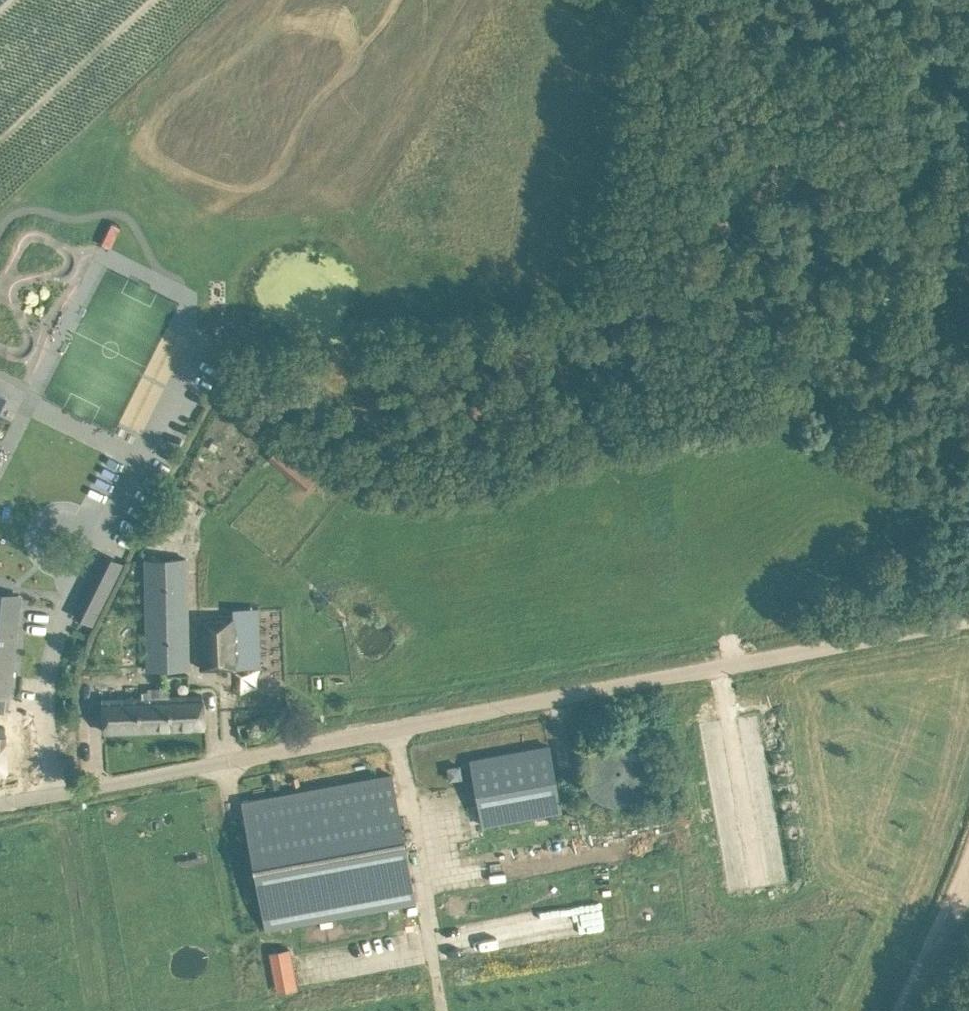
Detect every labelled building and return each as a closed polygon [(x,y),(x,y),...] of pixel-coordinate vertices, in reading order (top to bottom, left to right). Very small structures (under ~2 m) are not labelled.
[(105,554),(82,601),(95,607),(90,617),(95,619),(123,562),(105,554)] [(189,558),(146,560),(146,671),(189,670),(189,558)] [(11,697),(20,613),(0,611),(0,696),(11,697)] [(201,617),(201,646),(201,666),(260,666),(259,616),(201,617)] [(203,694),(154,696),(155,728),(204,726),(203,694)] [(155,728),(154,696),(102,698),(104,730),(155,728)] [(27,775),(25,738),(0,740),(0,776),(27,775)] [(470,759),(474,778),(482,824),(560,810),(548,744),(470,759)] [(242,801),(245,820),(256,863),(267,929),(416,902),(403,835),(395,793),(391,773),(242,801)] [(287,944),(264,949),(274,990),(296,985),(287,944)]
